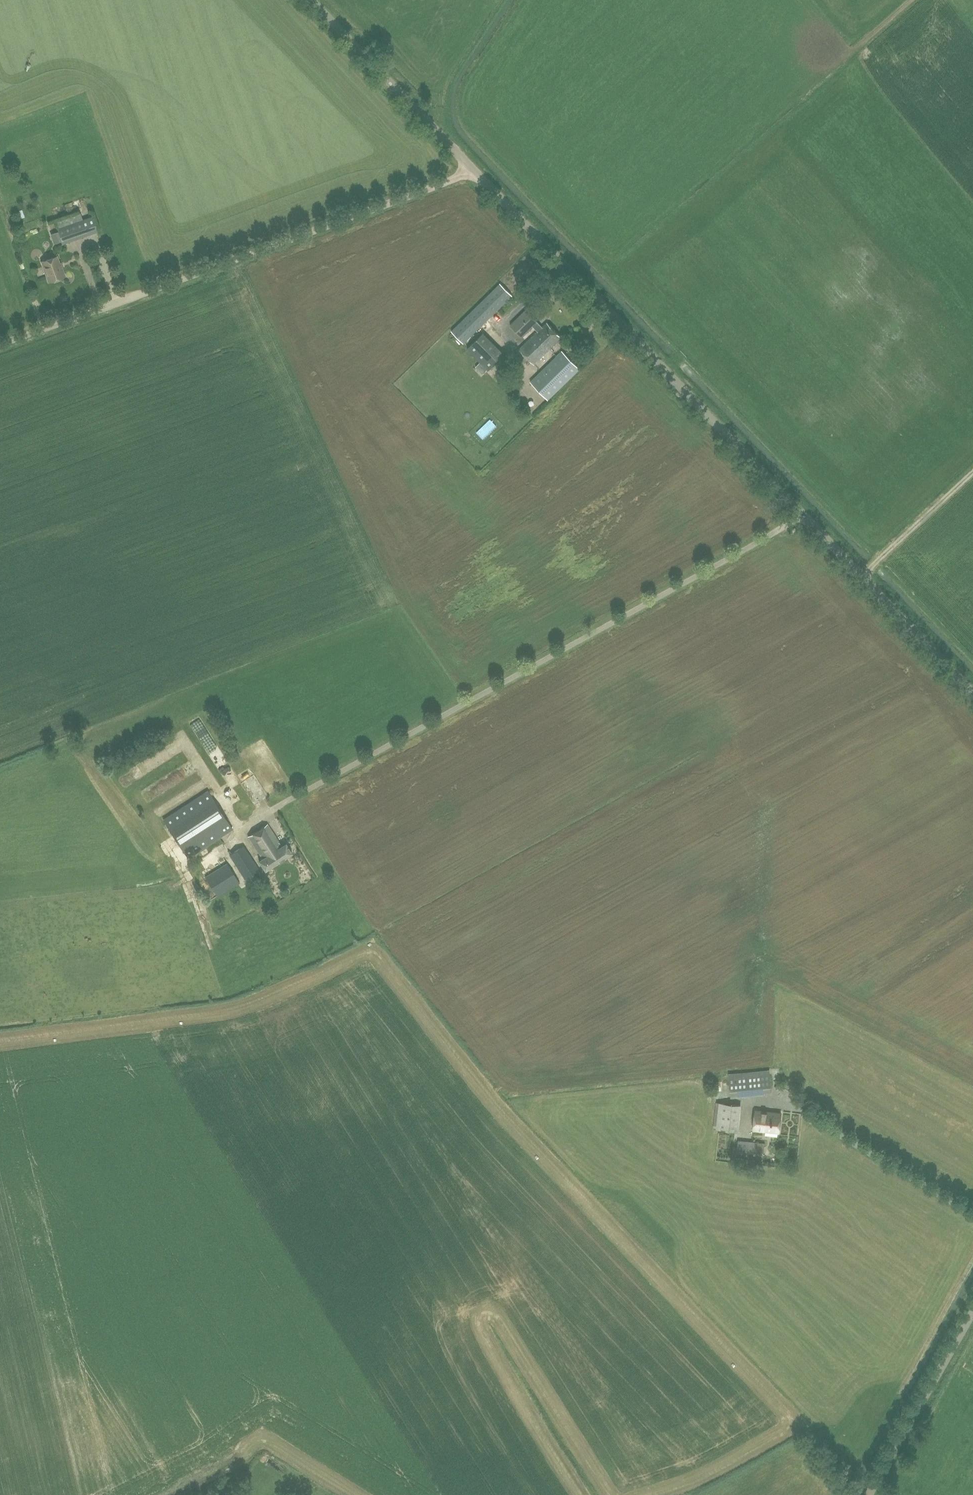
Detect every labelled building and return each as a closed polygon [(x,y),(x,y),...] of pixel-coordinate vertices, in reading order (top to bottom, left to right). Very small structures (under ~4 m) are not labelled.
[(62,198),(54,201),(56,208),(64,206),(62,198)] [(63,243),(87,235),(82,219),(58,228),(63,243)] [(42,261),(49,281),(65,276),(62,268),(61,268),(56,255),(42,261)] [(512,295),(500,283),(452,331),(463,342),(512,295)] [(533,326),(536,328),(539,324),(537,322),(538,321),(526,309),(510,324),(522,337),(533,326)] [(541,326),(539,324),(536,328),(538,330),(519,349),(534,364),(561,336),(546,321),(541,326)] [(483,332),(467,348),(489,370),(504,354),(483,332)] [(562,350),(530,381),(548,399),(579,368),(562,350)] [(144,758),(139,761),(142,768),(148,766),(144,758)] [(125,779),(142,770),(137,760),(121,769),(125,779)] [(180,766),(155,775),(158,785),(184,775),(180,766)] [(243,788),(248,799),(240,803),(245,814),(257,807),(253,799),(263,793),(250,769),(231,780),(237,791),(243,788)] [(233,828),(208,790),(163,820),(188,858),(233,828)] [(267,823),(258,830),(278,861),(292,852),(286,842),(282,845),(267,823)] [(259,869),(244,845),(230,854),(245,878),(259,869)] [(199,853),(204,862),(216,855),(211,846),(199,853)] [(205,876),(210,885),(217,896),(239,882),(227,863),(205,876)] [(769,1070),(729,1074),(731,1096),(771,1092),(769,1070)] [(741,1105),(717,1102),(714,1128),(738,1131),(741,1105)] [(769,1111),(755,1110),(753,1129),(779,1132),(781,1113),(773,1112),(773,1113),(768,1112),(769,1111)] [(738,1140),(737,1156),(762,1159),(764,1143),(738,1140)]
